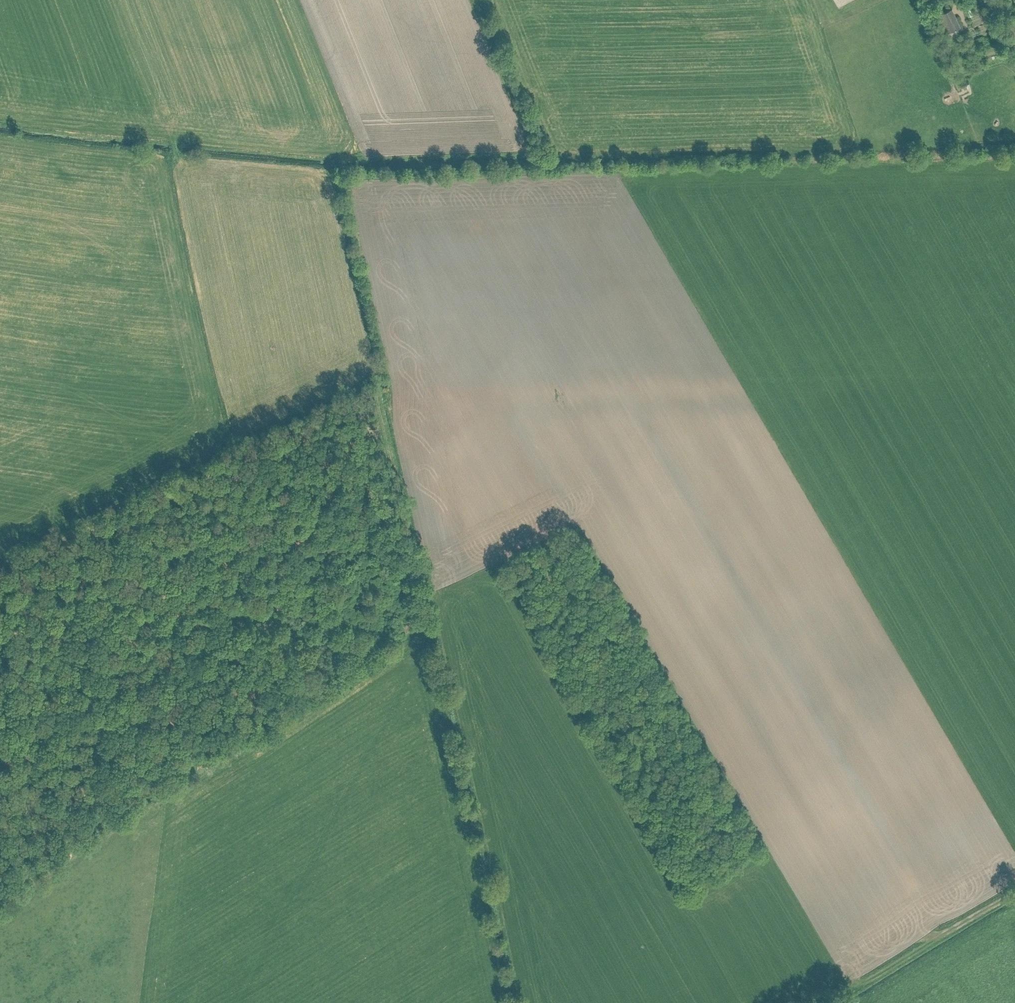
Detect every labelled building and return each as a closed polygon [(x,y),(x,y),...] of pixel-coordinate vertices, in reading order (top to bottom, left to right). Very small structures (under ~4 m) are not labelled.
[(952,8),(937,14),(945,33),(960,26),(952,8)]
